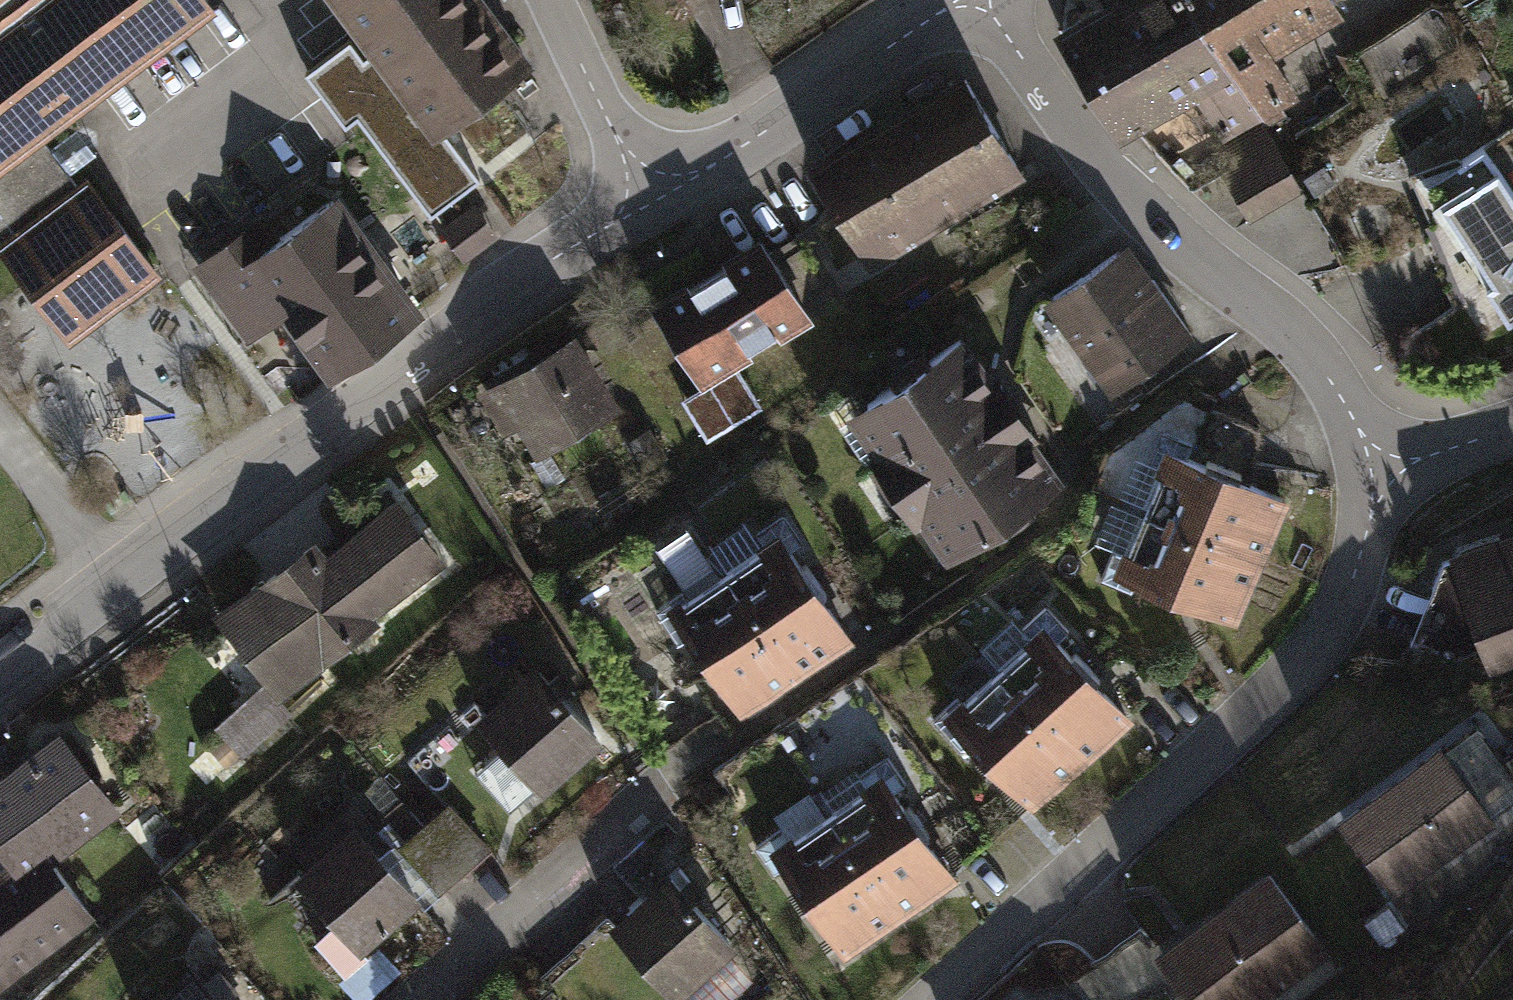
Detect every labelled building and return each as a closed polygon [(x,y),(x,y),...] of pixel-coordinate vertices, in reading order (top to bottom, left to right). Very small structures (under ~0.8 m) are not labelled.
[(67,335),(156,269),(90,181),(80,188),(67,170),(72,165),(57,146),(52,150),(36,129),(148,47),(113,0),(0,0),(0,245),(67,335)] [(208,0),(113,0),(148,47),(209,2),(208,0)] [(376,46),(361,57),(347,38),(304,70),(343,123),(355,114),(429,212),(476,178),(438,126),(526,60),(481,0),(342,0),(376,46)] [(1257,114),(1190,0),(1142,0),(1066,45),(1116,130),(1192,84),(1228,143),(1263,123),(1257,114)] [(1257,114),(1294,92),(1265,44),(1336,2),(1335,0),(1190,0),(1257,114)] [(964,79),(813,169),(864,254),(1015,164),(964,79)] [(1484,147),(1429,182),(1494,281),(1486,286),(1508,321),(1512,318),(1512,191),(1484,147)] [(240,229),(198,259),(238,314),(262,296),(275,314),(286,306),(334,374),(415,316),(330,199),(256,252),(240,229)] [(487,238),(468,213),(444,230),(463,256),(487,238)] [(762,241),(654,307),(699,379),(806,313),(762,241)] [(1182,336),(1124,251),(1051,300),(1109,385),(1182,336)] [(998,389),(963,338),(853,413),(948,554),(1057,480),(1022,428),(998,444),(972,407),(998,389)] [(572,342),(486,393),(504,424),(520,414),(538,445),(608,402),(572,342)] [(761,406),(737,365),(682,399),(707,439),(761,406)] [(1288,502),(1172,455),(1122,578),(1238,626),(1288,502)] [(312,545),(222,614),(257,660),(264,655),(287,686),(355,634),(349,626),(437,559),(396,506),(324,561),(312,545)] [(1487,526),(1512,583),(1512,515),(1487,526)] [(785,546),(673,619),(737,716),(849,643),(785,546)] [(1128,721),(1048,634),(949,726),(1029,812),(1128,721)] [(536,673),(483,719),(541,786),(595,740),(536,673)] [(1385,773),(1449,863),(1512,818),(1512,772),(1470,712),(1385,773)] [(0,781),(0,843),(23,872),(46,855),(112,805),(59,736),(0,781)] [(959,887),(887,783),(776,861),(848,964),(959,887)] [(444,806),(400,845),(440,890),(484,850),(444,806)] [(350,829),(296,877),(358,947),(412,899),(350,829)] [(46,855),(23,872),(0,843),(0,977),(88,910),(46,855)] [(623,933),(688,999),(694,999),(745,951),(677,881),(623,933)] [(1161,957),(1190,999),(1292,999),(1338,968),(1274,883),(1161,957)] [(156,999),(217,999),(189,970),(156,999)] [(536,999),(555,999),(546,990),(536,999)]
